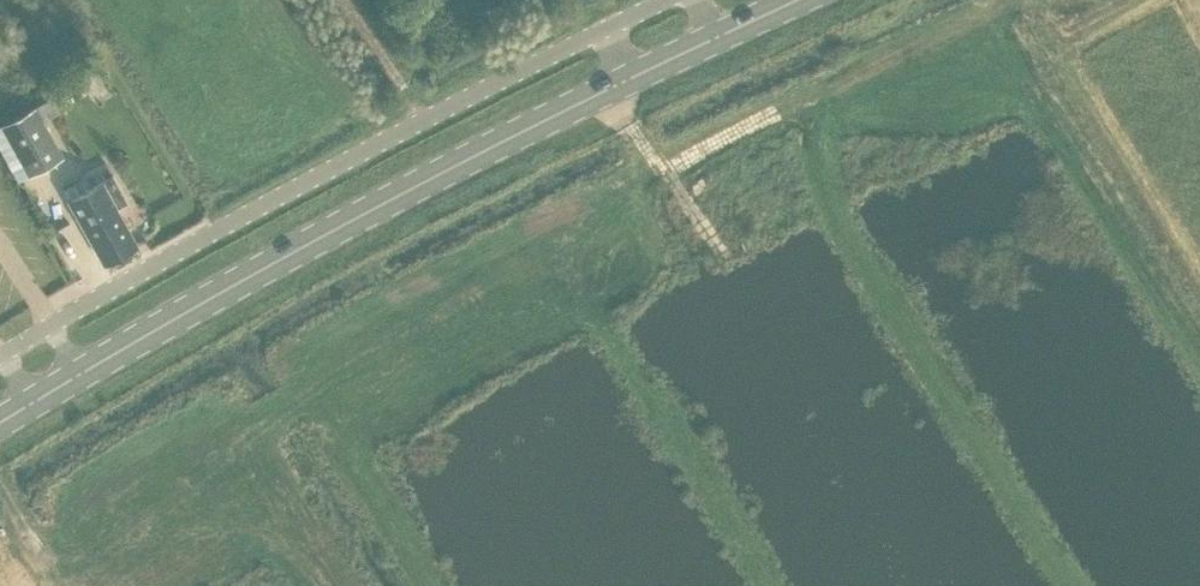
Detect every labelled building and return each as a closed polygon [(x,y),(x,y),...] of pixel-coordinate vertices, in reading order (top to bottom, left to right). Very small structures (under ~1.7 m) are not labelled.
[(28,177),(64,157),(44,121),(60,112),(52,98),(0,128),(5,137),(1,140),(13,160),(17,157),(28,177)] [(81,180),(64,189),(104,263),(138,245),(117,207),(127,202),(113,176),(87,190),(81,180)] [(0,275),(0,298),(1,299),(12,285),(0,275)] [(88,569),(65,585),(99,585),(88,569)]
